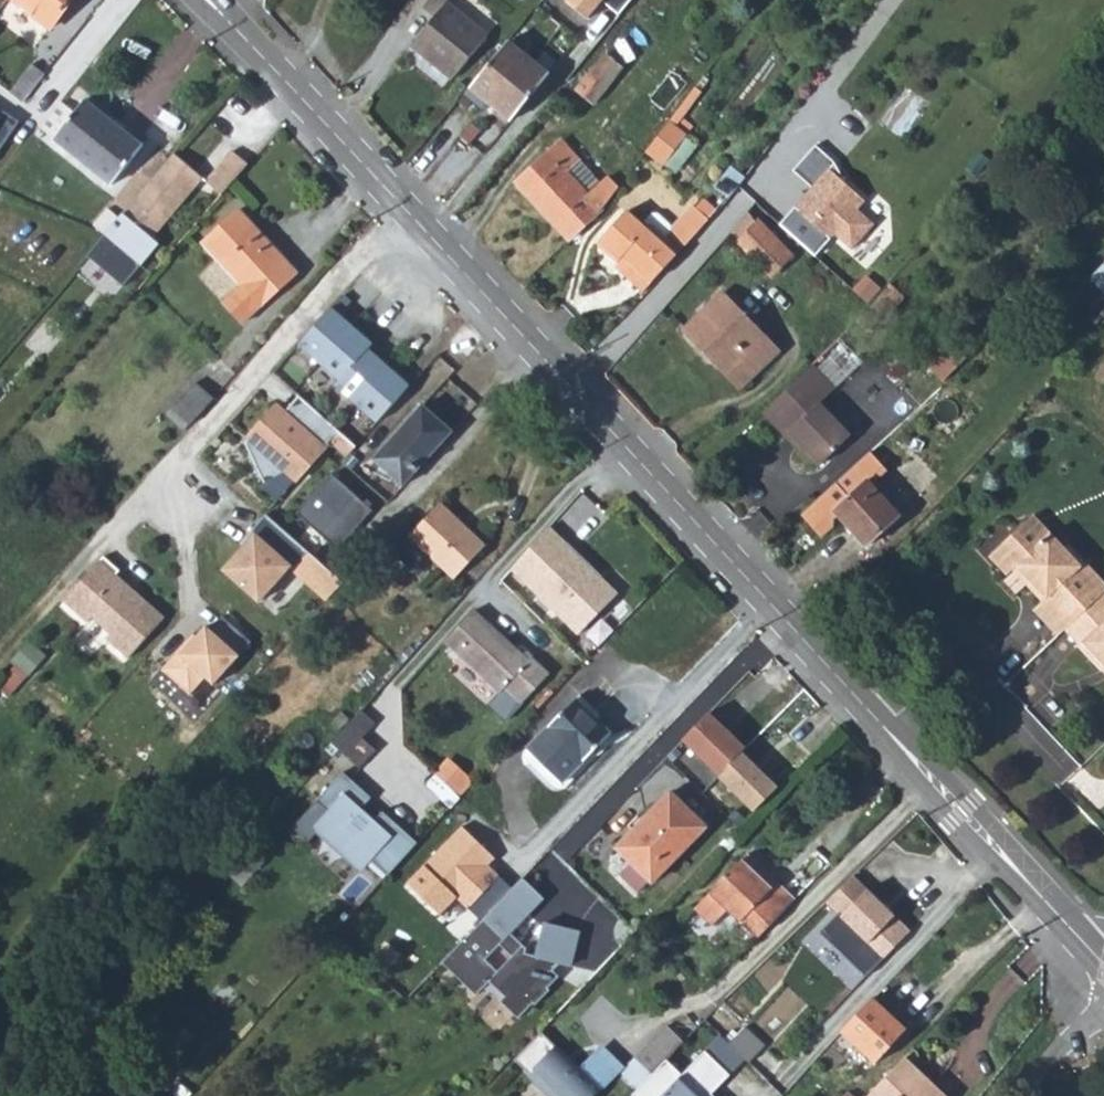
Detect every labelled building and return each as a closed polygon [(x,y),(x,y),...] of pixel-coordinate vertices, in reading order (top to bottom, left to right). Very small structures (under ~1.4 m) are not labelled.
[(51,29),(73,0),(14,0),(51,29)] [(461,0),(429,0),(407,30),(417,38),(408,51),(451,84),(485,40),(483,38),(493,24),(461,0)] [(563,5),(584,22),(599,4),(614,17),(628,0),(566,0),(563,5)] [(504,46),(463,98),(484,116),(489,110),(505,124),(543,78),(504,46)] [(617,72),(600,59),(572,92),(589,106),(617,72)] [(46,75),(33,65),(11,94),(24,104),(46,75)] [(669,121),(673,125),(700,91),(695,87),(669,121)] [(143,149),(86,102),(75,116),(53,142),(112,189),(143,149)] [(75,116),(61,104),(39,130),(53,142),(75,116)] [(16,122),(0,112),(0,146),(16,122)] [(673,125),(669,121),(644,153),(662,167),(687,136),(673,125)] [(667,162),(675,168),(696,143),(689,136),(667,162)] [(514,184),(565,241),(600,210),(616,189),(606,178),(599,185),(561,142),(514,184)] [(810,147),(788,172),(811,193),(807,198),(803,195),(775,226),(811,257),(831,236),(847,250),(869,225),(853,211),(860,202),(842,186),(830,164),(810,147)] [(147,235),(198,174),(176,154),(123,215),(106,235),(88,257),(124,287),(159,246),(153,241),(147,235)] [(221,198),(248,167),(233,154),(206,185),(221,198)] [(153,241),(205,181),(198,174),(147,235),(153,241)] [(705,198),(697,208),(711,218),(718,209),(705,198)] [(93,224),(106,235),(123,215),(109,204),(93,224)] [(677,253),(678,257),(694,238),(711,218),(697,208),(693,205),(664,239),(645,224),(642,227),(624,212),(597,244),(619,261),(624,255),(636,264),(633,268),(651,283),(677,253)] [(298,275),(240,212),(204,245),(242,288),(224,305),(243,325),(298,275)] [(771,276),(788,260),(743,213),(728,232),(771,276)] [(1092,279),(1103,291),(1103,266),(1092,279)] [(1092,279),(1072,299),(1099,327),(1103,323),(1103,291),(1092,279)] [(776,349),(722,293),(685,330),(740,386),(776,349)] [(353,325),(332,306),(299,344),(320,362),(353,325)] [(374,343),(353,325),(320,362),(341,380),(369,348),(374,343)] [(954,343),(932,364),(945,377),(967,356),(954,343)] [(390,366),(369,348),(341,380),(336,385),(357,403),(390,366)] [(834,388),(812,363),(763,412),(785,435),(789,430),(801,443),(799,446),(818,466),(851,432),(822,400),(834,388)] [(411,384),(390,366),(357,403),(378,422),(411,384)] [(170,410),(188,425),(211,399),(193,383),(170,410)] [(278,405),(250,437),(256,443),(250,450),(266,482),(289,471),(297,478),(339,430),(299,395),(298,395),(299,396),(285,412),(278,405)] [(452,432),(423,407),(372,464),(401,490),(452,432)] [(819,534),(843,515),(837,508),(869,478),(875,484),(888,471),(870,452),(800,514),(819,534)] [(333,475),(299,512),(337,550),(374,513),(333,475)] [(875,484),(869,478),(837,508),(843,515),(869,544),(901,514),(875,484)] [(487,543),(441,502),(411,535),(458,576),(487,543)] [(311,552),(268,512),(253,528),(258,532),(226,567),(265,603),(311,552)] [(1021,529),(1037,547),(1047,537),(1031,519),(1021,529)] [(551,527),(515,568),(582,634),(621,594),(603,577),(605,576),(570,543),(569,544),(551,527)] [(1030,594),(1035,589),(1044,600),(1050,595),(1061,607),(1042,625),(1056,640),(1063,633),(1103,596),(1103,589),(1082,566),(1078,570),(1061,552),(1047,537),(1037,547),(1021,529),(989,559),(1005,578),(1011,573),(1030,594)] [(1082,566),(1066,548),(1061,552),(1078,570),(1082,566)] [(105,558),(66,600),(129,658),(168,616),(105,558)] [(1042,625),(1061,607),(1050,595),(1044,600),(1035,589),(1030,594),(1040,605),(1031,613),(1042,625)] [(1099,673),(1103,669),(1103,598),(1103,596),(1063,633),(1099,673)] [(532,660),(479,609),(450,640),(504,691),(510,685),(527,702),(553,675),(534,658),(532,660)] [(194,631),(166,668),(185,683),(200,663),(217,676),(235,652),(231,649),(242,636),(221,619),(214,628),(208,623),(198,635),(194,631)] [(31,641),(14,659),(21,666),(4,685),(11,698),(48,657),(31,641)] [(575,700),(547,729),(527,749),(563,784),(582,763),(609,734),(575,700)] [(364,710),(353,722),(336,741),(362,765),(379,747),(367,736),(379,723),(364,710)] [(687,740),(722,774),(747,749),(751,745),(716,710),(687,740)] [(747,749),(722,774),(759,811),(783,786),(747,749)] [(451,754),(436,771),(461,793),(475,777),(451,754)] [(349,770),(299,826),(312,838),(324,825),(366,864),(374,856),(395,874),(424,842),(389,810),(378,823),(365,811),(378,796),(349,770)] [(706,828),(670,794),(618,849),(630,860),(618,873),(635,890),(648,878),(652,883),(706,828)] [(473,827),(419,882),(449,912),(466,898),(476,910),(512,877),(500,867),(505,859),(473,827)] [(767,888),(738,860),(693,905),(712,924),(726,909),(752,937),(790,899),(774,881),(767,888)] [(908,934),(850,878),(822,904),(835,917),(818,936),(864,980),(908,934)] [(541,899),(521,879),(483,920),(484,920),(442,964),(477,997),(490,983),(506,998),(501,1003),(519,1020),(534,1004),(536,1006),(550,991),(549,989),(559,977),(553,972),(561,964),(571,967),(580,933),(546,924),(537,957),(526,954),(527,949),(510,933),(541,899)] [(906,1027),(873,996),(842,1030),(876,1059),(906,1027)] [(633,1061),(650,1077),(664,1063),(681,1045),(665,1029),(633,1061)] [(761,1048),(741,1029),(726,1045),(746,1064),(761,1048)] [(541,1032),(514,1060),(552,1095),(592,1095),(600,1088),(541,1032)] [(664,1063),(650,1077),(666,1093),(663,1095),(709,1095),(708,1095),(727,1076),(701,1052),(679,1076),(664,1063)] [(907,1057),(871,1095),(946,1095),(907,1057)] [(636,1092),(641,1087),(650,1077),(633,1061),(620,1077),(636,1092)] [(666,1093),(650,1077),(641,1087),(650,1095),(663,1095),(666,1093)] [(641,1087),(636,1092),(632,1095),(650,1095),(641,1087)]
